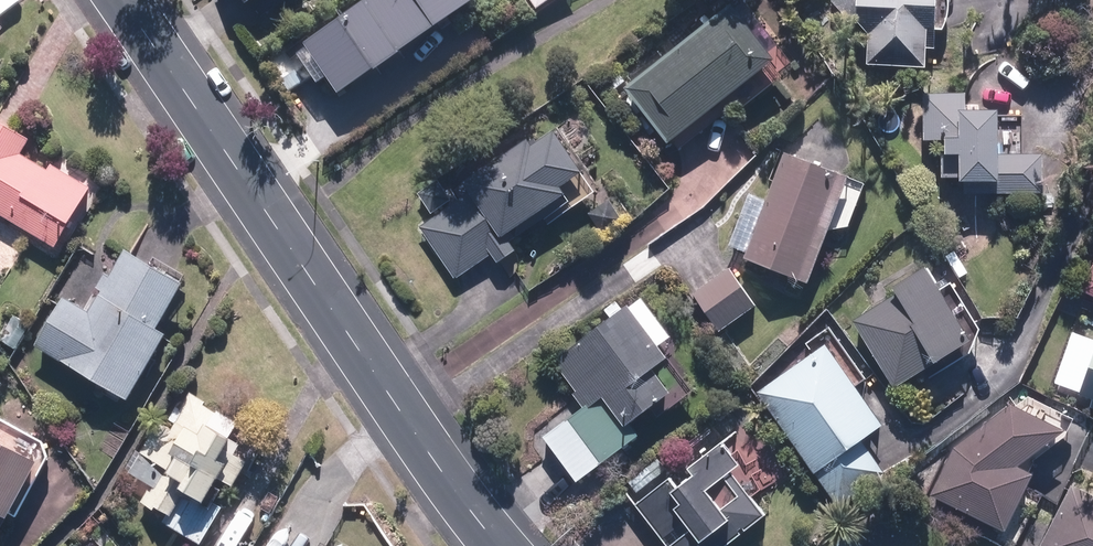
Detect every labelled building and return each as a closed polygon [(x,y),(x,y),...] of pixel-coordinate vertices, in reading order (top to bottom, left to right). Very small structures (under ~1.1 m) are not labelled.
[(532,12),(549,0),(523,0),(532,12)] [(829,15),(845,16),(844,36),(861,36),(860,70),(916,72),(918,39),(926,39),(928,0),(829,0),(829,15)] [(667,146),(674,154),(783,62),(732,2),(617,100),(661,151),(667,146)] [(979,97),(918,96),(917,146),(936,146),(936,164),(949,164),(948,190),(971,191),(971,199),(1037,200),(1038,157),(1022,156),(1023,116),(979,115),(979,97)] [(0,128),(0,221),(53,251),(87,190),(46,166),(42,173),(18,159),(27,143),(0,128)] [(458,197),(413,227),(451,285),(495,256),(501,266),(524,252),(516,240),(566,207),(557,194),(571,185),(538,134),(454,189),(458,197)] [(863,185),(779,158),(764,203),(740,195),(722,252),(741,258),(737,270),(802,291),(822,230),(846,238),(863,185)] [(57,302),(29,351),(122,404),(164,331),(154,325),(176,287),(118,254),(102,282),(96,279),(89,291),(98,297),(86,319),(57,302)] [(1073,296),(1092,307),(1092,259),(1073,296)] [(726,269),(689,297),(717,335),(755,306),(726,269)] [(961,350),(918,275),(882,296),(885,303),(847,325),(887,393),(961,350)] [(537,439),(569,485),(637,438),(629,426),(646,414),(653,424),(689,398),(658,353),(666,347),(634,300),(546,362),(579,410),(537,439)] [(1092,341),(1071,395),(1092,404),(1092,342),(1092,341)] [(818,352),(755,397),(831,504),(871,474),(852,447),(874,431),(818,352)] [(134,505),(162,521),(158,527),(192,545),(198,545),(215,515),(205,509),(220,482),(231,488),(244,465),(229,457),(234,449),(224,443),(235,423),(184,394),(158,442),(146,434),(130,462),(151,474),(134,505)] [(954,448),(928,497),(996,532),(1021,483),(1012,478),(1062,438),(1069,420),(1021,396),(954,448)] [(650,545),(725,545),(757,522),(722,476),(733,467),(719,448),(628,517),(650,545)] [(0,450),(0,525),(31,467),(0,450)] [(1036,545),(1092,545),(1092,504),(1066,489),(1036,545)] [(833,535),(826,545),(848,545),(833,535)]
